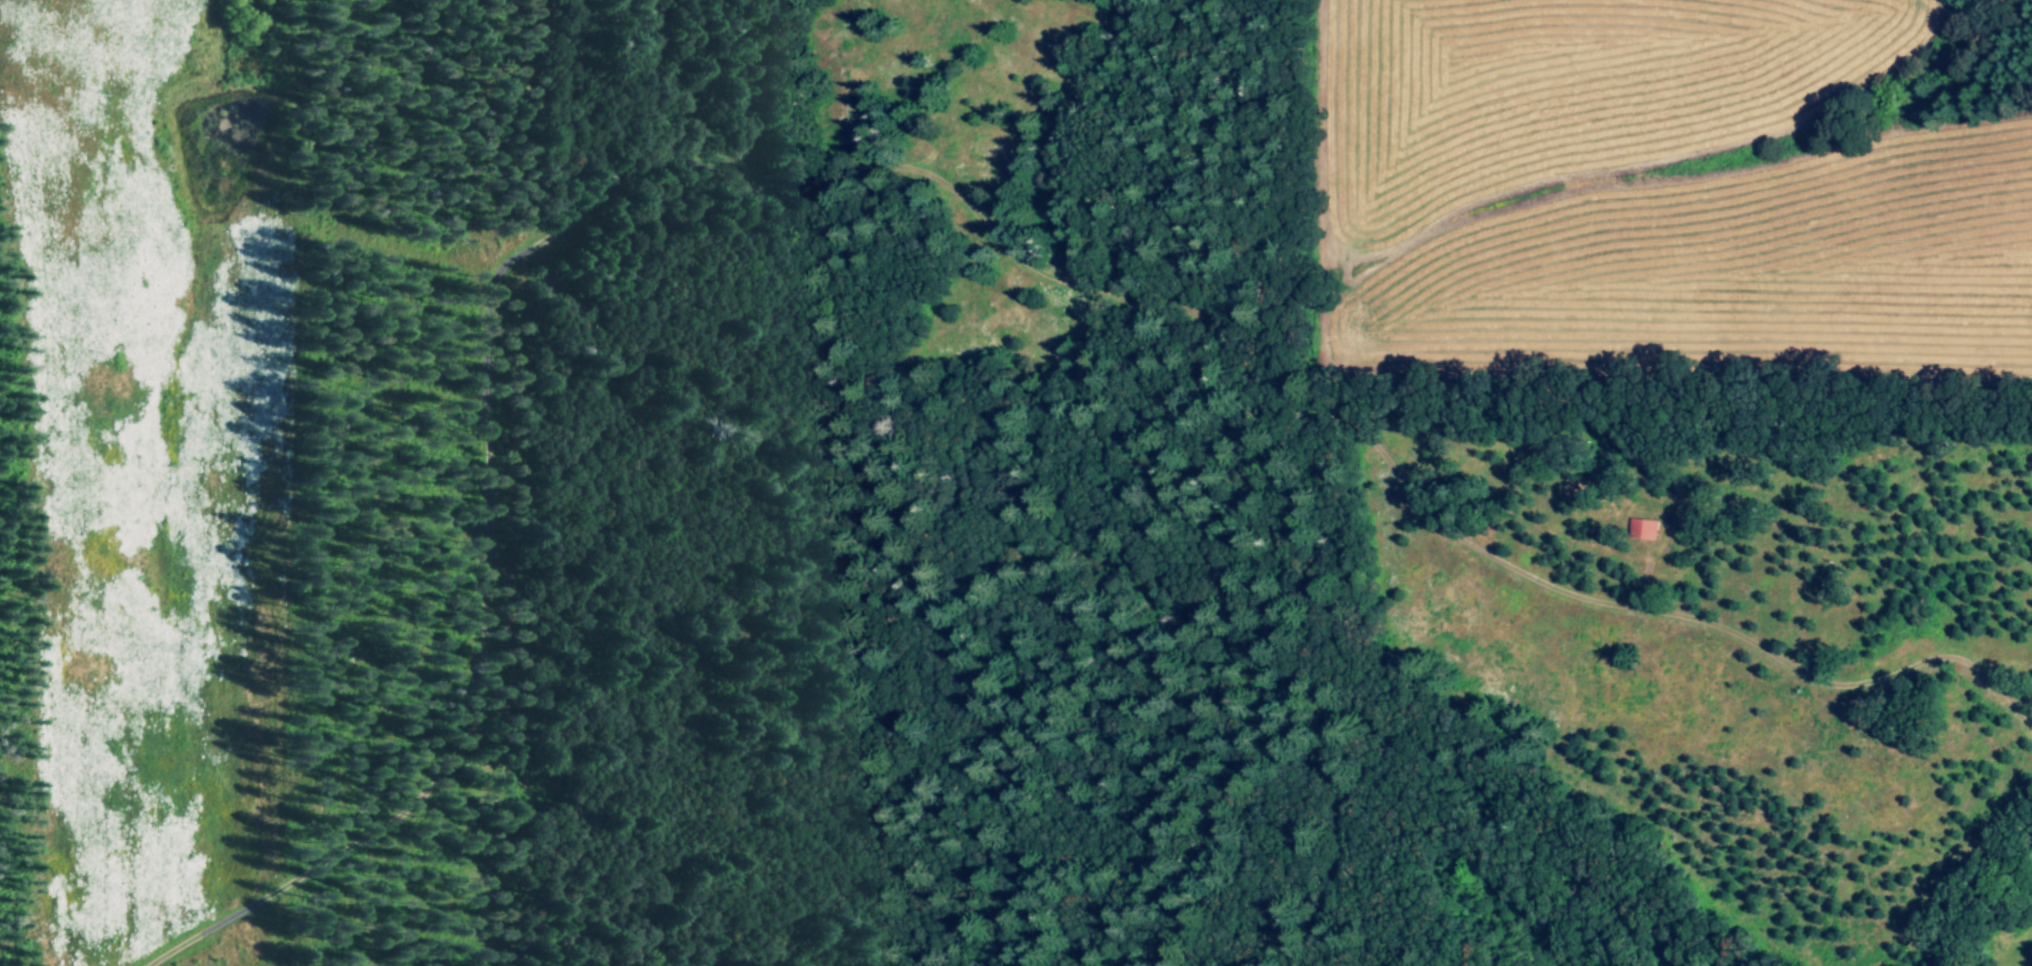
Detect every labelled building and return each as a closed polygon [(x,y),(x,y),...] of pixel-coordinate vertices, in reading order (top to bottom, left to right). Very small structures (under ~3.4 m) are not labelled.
[(1631,539),(1659,541),(1660,521),(1633,519),(1631,539)]
